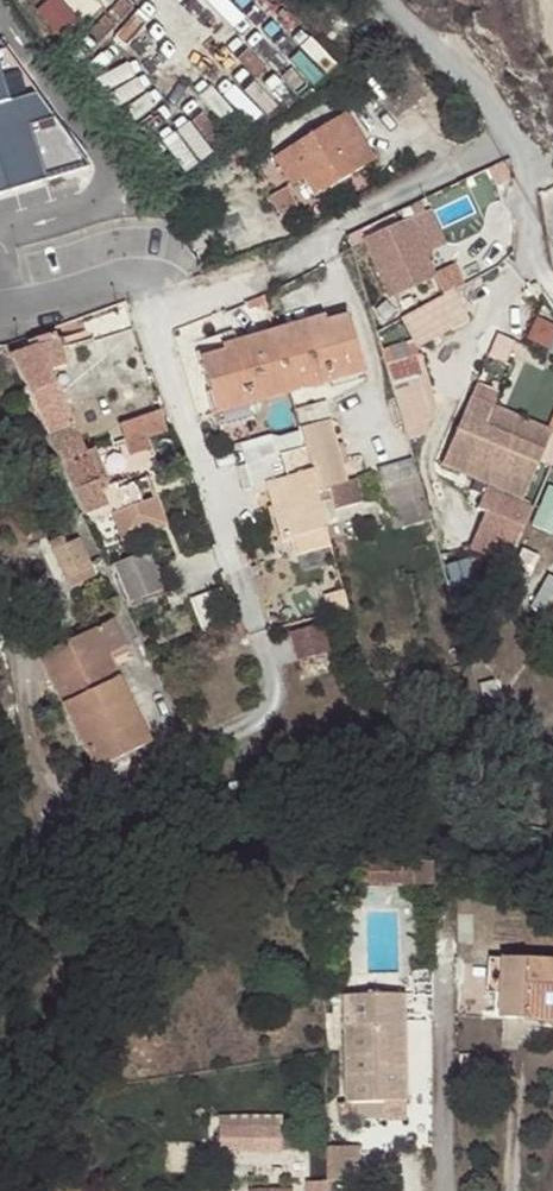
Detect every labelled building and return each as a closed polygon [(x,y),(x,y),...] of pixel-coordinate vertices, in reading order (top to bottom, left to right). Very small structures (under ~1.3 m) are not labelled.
[(92,168),(0,45),(0,196),(92,168)] [(417,102),(386,68),(367,85),(398,119),(417,102)] [(275,159),(285,175),(296,167),(303,179),(315,196),(375,159),(346,114),(275,159)] [(296,167),(285,175),(293,186),(303,179),(296,167)] [(288,187),(271,196),(280,215),(298,208),(288,187)] [(359,353),(348,317),(324,325),(316,327),(313,321),(273,332),(286,376),(290,393),(355,376),(348,355),(359,353)] [(532,340),(552,347),(552,322),(539,317),(532,340)] [(316,327),(324,325),(322,318),(313,321),(316,327)] [(286,376),(273,332),(233,343),(235,351),(225,353),(201,358),(217,414),(250,404),(290,393),(286,376)] [(66,366),(61,352),(55,334),(33,340),(36,349),(10,357),(31,403),(60,464),(86,454),(84,450),(49,372),(66,366)] [(235,351),(233,343),(223,346),(225,353),(235,351)] [(364,373),(359,353),(348,355),(355,376),(364,373)] [(148,438),(168,431),(152,383),(108,397),(118,425),(120,425),(121,427),(125,441),(147,435),(148,438)] [(393,387),(399,409),(412,406),(406,383),(393,387)] [(422,440),(450,403),(438,394),(426,411),(420,407),(405,427),(422,440)] [(492,407),(471,397),(441,464),(522,500),(543,452),(484,426),(492,407)] [(317,491),(348,484),(343,465),(338,445),(327,403),(295,411),(299,426),(302,436),(317,491)] [(254,418),(250,404),(217,414),(221,428),(254,418)] [(551,433),(492,407),(484,426),(543,452),(551,433)] [(241,442),(244,452),(302,436),(299,426),(241,442)] [(302,436),(244,452),(254,488),(267,484),(282,539),(294,536),(325,528),(323,520),(317,491),(302,436)] [(338,445),(343,465),(350,464),(344,443),(338,445)] [(86,454),(60,464),(80,504),(113,491),(95,449),(86,454)] [(391,511),(425,501),(414,461),(390,467),(380,470),(381,475),(391,511)] [(113,491),(80,504),(88,523),(112,514),(123,542),(166,524),(156,497),(142,504),(134,483),(125,487),(113,491)] [(537,523),(552,530),(552,486),(537,523)] [(425,501),(391,511),(396,530),(430,520),(425,501)] [(299,554),(330,544),(325,528),(294,536),(299,554)] [(49,544),(67,579),(92,566),(79,538),(67,545),(63,536),(49,544)] [(148,551),(115,565),(131,602),(163,589),(148,551)] [(92,566),(67,579),(72,589),(98,577),(92,566)] [(233,622),(221,590),(189,601),(201,633),(233,622)] [(331,616),(349,610),(344,591),(326,596),(331,616)] [(151,744),(112,662),(107,655),(127,645),(114,620),(39,658),(96,771),(151,744)] [(321,625),(291,633),(299,661),(328,653),(321,625)] [(107,655),(112,662),(131,653),(127,645),(107,655)] [(424,881),(423,859),(364,861),(363,879),(402,877),(403,881),(424,881)] [(433,859),(423,859),(424,881),(434,880),(433,859)] [(488,994),(502,995),(503,960),(491,959),(488,994)] [(500,1018),(542,1021),(552,1021),(552,963),(530,962),(503,960),(502,995),(500,1018)] [(406,995),(345,997),(348,1103),(409,1102),(406,995)] [(283,1127),(221,1127),(221,1151),(284,1152),(283,1127)] [(331,1176),(362,1177),(362,1144),(332,1143),(331,1176)] [(199,1149),(162,1150),(162,1170),(200,1171),(199,1149)] [(307,1180),(308,1190),(361,1190),(360,1178),(307,1180)]
